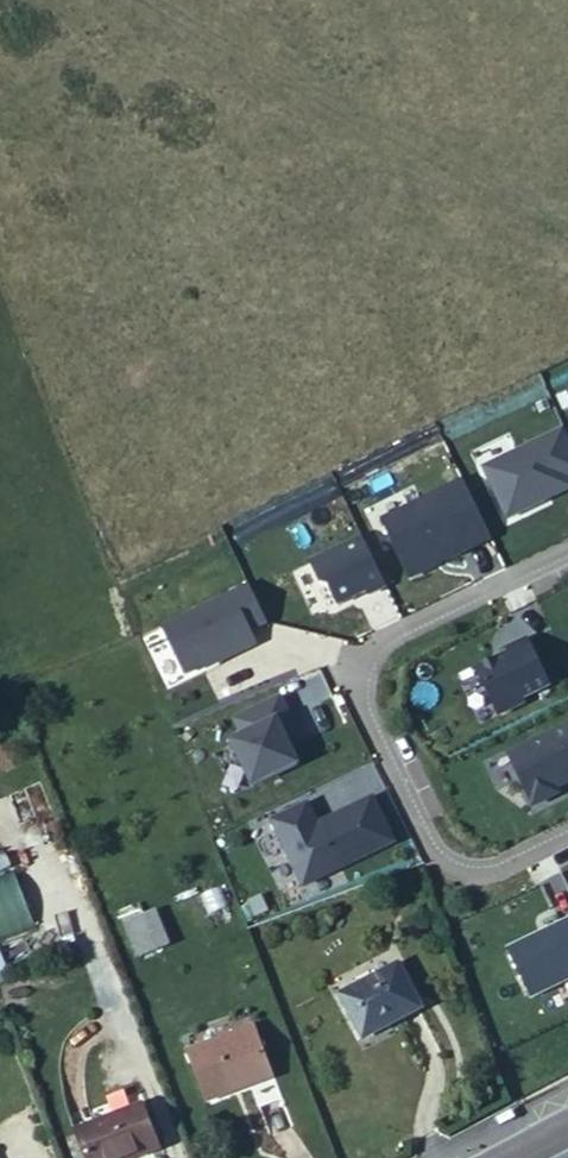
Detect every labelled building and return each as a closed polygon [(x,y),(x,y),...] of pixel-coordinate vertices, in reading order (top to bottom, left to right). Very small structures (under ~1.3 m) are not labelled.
[(567,464),(567,431),(561,416),(481,455),(505,506),(542,488),(538,479),(566,465),(567,464)] [(542,488),(567,476),(567,468),(566,465),(538,479),(542,488)] [(446,545),(488,525),(460,466),(378,506),(401,551),(440,532),(446,545)] [(440,532),(401,551),(407,564),(446,545),(440,532)] [(248,619),(265,610),(246,573),(160,615),(183,662),(220,644),(222,648),(254,632),(248,619)] [(496,701),(521,689),(519,685),(547,672),(525,626),(505,636),(507,640),(479,653),(476,661),(496,701)] [(240,724),(228,729),(250,774),(296,751),(288,735),(284,726),(295,721),(278,684),(231,707),(240,724)] [(506,742),(530,791),(555,779),(551,772),(562,766),(563,769),(567,767),(567,712),(506,742)] [(300,729),(295,721),(284,726),(288,735),(300,729)] [(391,829),(370,785),(315,812),(308,796),(273,813),(302,873),(391,829)] [(34,927),(13,870),(0,875),(0,940),(34,927)] [(134,946),(151,940),(139,908),(132,893),(114,902),(134,946)] [(139,908),(151,940),(166,933),(152,902),(139,908)] [(365,1018),(420,988),(396,941),(342,972),(365,1018)] [(251,1098),(270,1090),(243,1017),(180,1042),(198,1091),(239,1073),(251,1098)] [(78,1122),(91,1157),(94,1157),(153,1133),(140,1095),(78,1122)]
